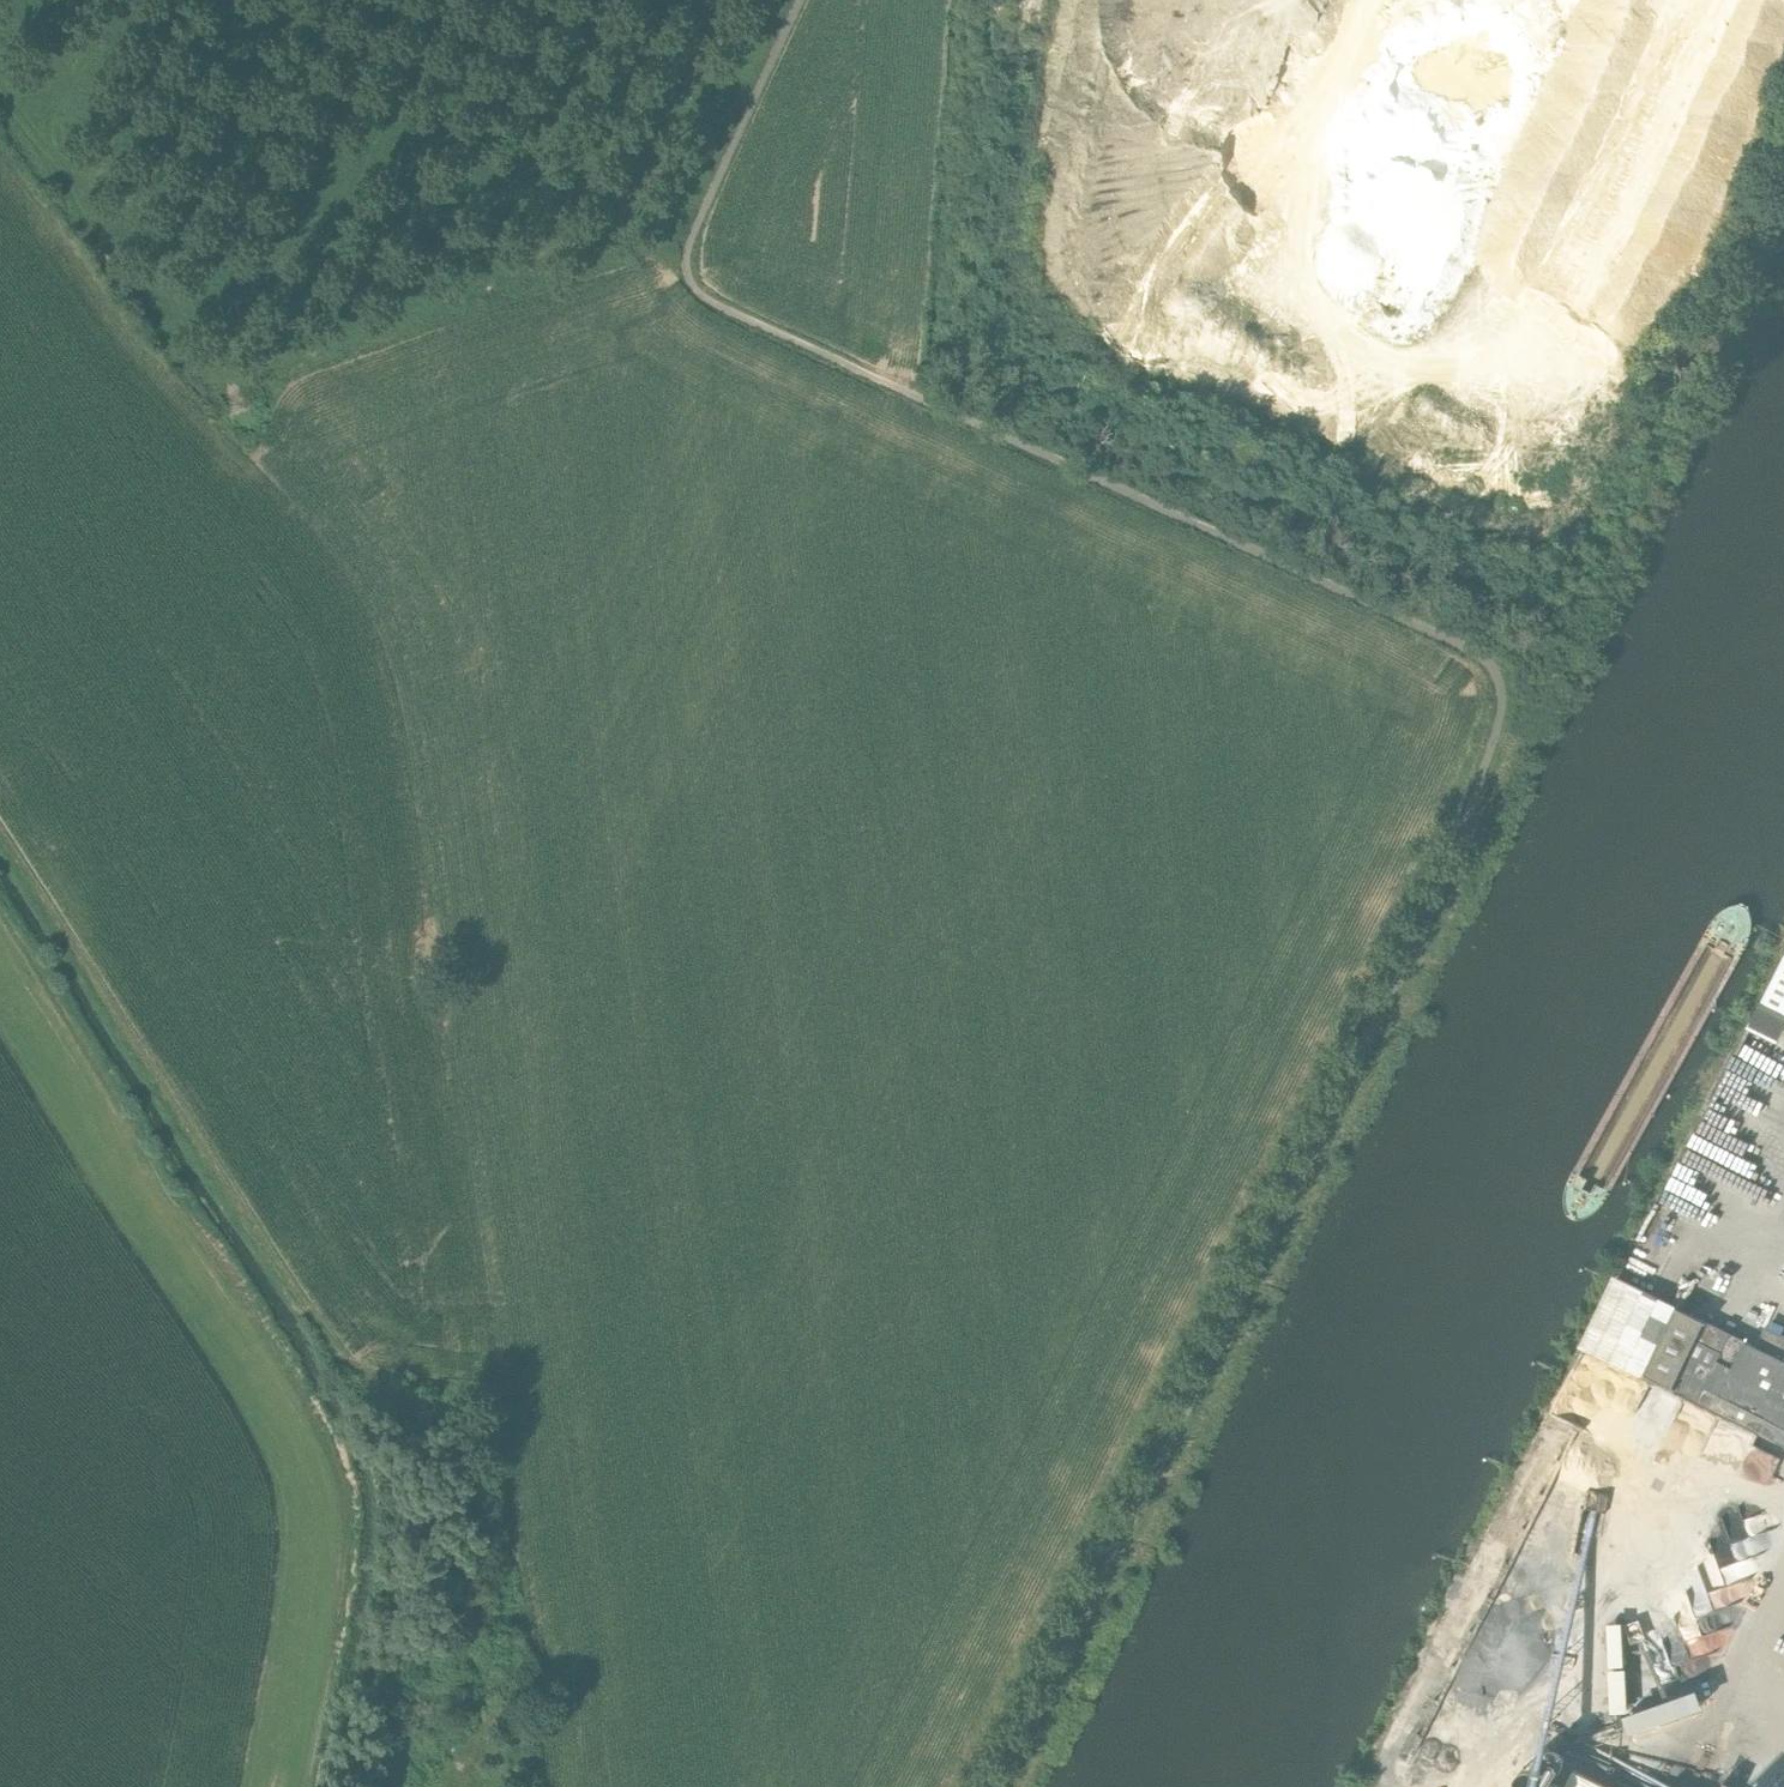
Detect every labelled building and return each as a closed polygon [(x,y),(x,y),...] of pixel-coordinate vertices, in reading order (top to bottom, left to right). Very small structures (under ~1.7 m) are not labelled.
[(1770,1010),(1783,1016),(1783,978),(1770,1010)] [(1765,1328),(1756,1347),(1675,1308),(1642,1375),(1670,1390),(1783,1443),(1783,1337),(1765,1328)] [(1625,1701),(1633,1725),(1703,1703),(1695,1679),(1625,1701)] [(1576,1771),(1568,1786),(1608,1786),(1576,1771)]
